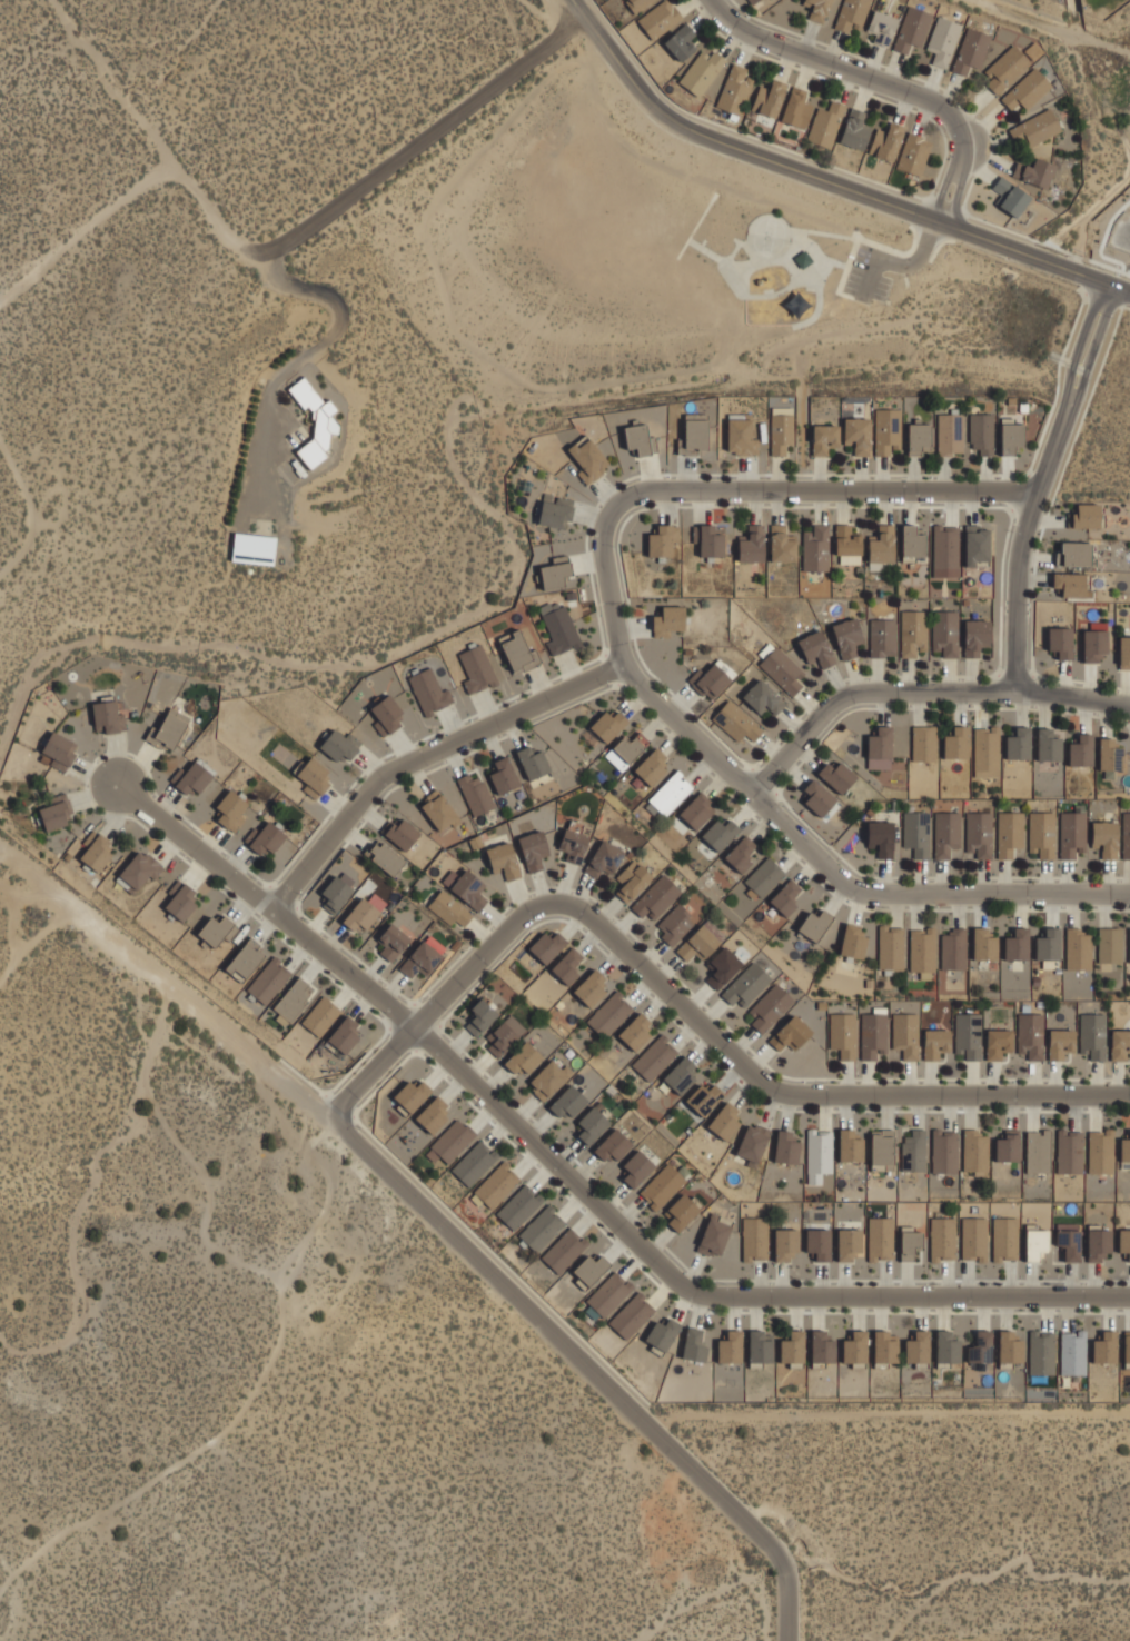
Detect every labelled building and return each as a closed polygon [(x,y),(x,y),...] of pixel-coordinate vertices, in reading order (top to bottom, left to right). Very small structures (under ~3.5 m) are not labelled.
[(656,0),(625,0),(633,13),(656,0)] [(668,0),(663,0),(637,21),(652,41),(682,18),(668,0)] [(830,0),(804,0),(803,4),(811,6),(807,20),(824,24),(830,0)] [(848,33),(850,27),(861,30),(869,0),(842,0),(835,29),(848,33)] [(920,48),(932,14),(907,5),(892,49),(906,55),(910,44),(920,48)] [(872,42),(887,47),(897,18),(873,9),(866,30),(875,34),(872,42)] [(931,64),(946,69),(961,24),(937,16),(925,50),(934,53),(931,64)] [(695,48),(688,41),(696,34),(685,22),(662,43),(680,62),(695,48)] [(950,71),(966,76),(970,65),(979,69),(991,36),(967,27),(950,71)] [(991,79),(985,84),(996,95),(1030,64),(1012,44),(983,71),(991,79)] [(709,56),(701,50),(677,82),(698,98),(726,60),(713,51),(709,56)] [(714,106),(738,116),(756,75),(732,65),(714,106)] [(1019,103),(1025,110),(1051,85),(1034,67),(1000,99),(1011,110),(1019,103)] [(758,86),(750,110),(775,118),(786,83),(771,78),(768,89),(758,86)] [(811,106),(803,104),(807,90),(791,86),(780,122),(805,129),(811,106)] [(830,148),(844,104),(830,100),(827,111),(816,107),(806,141),(830,148)] [(870,125),(862,123),(865,111),(848,107),(839,144),(864,150),(870,125)] [(1060,131),(1050,108),(1008,128),(1013,141),(1024,136),(1029,146),(1060,131)] [(886,132),(876,128),(867,153),(892,162),(904,127),(890,121),(886,132)] [(932,140),(908,132),(896,168),(920,176),(932,140)] [(1016,162),(1011,176),(1046,189),(1055,165),(1034,157),(1031,167),(1016,162)] [(991,190),(1003,196),(998,208),(1018,218),(1030,193),(997,177),(991,190)] [(289,387),(321,429),(296,449),(310,468),(328,455),(324,447),(337,437),(324,420),(336,411),(306,374),(289,387)] [(876,455),(889,455),(889,444),(900,444),(900,407),(876,407),(876,455)] [(939,455),(964,455),(964,411),(939,411),(939,455)] [(993,454),(994,411),(971,411),(971,454),(993,454)] [(707,412),(685,412),(685,439),(678,439),(678,454),(707,454),(707,412)] [(728,454),(754,454),(754,412),(728,412),(728,454)] [(771,455),(793,455),(793,412),(771,412),(771,455)] [(870,455),(870,417),(844,417),(844,442),(856,442),(856,455),(870,455)] [(1001,454),(1013,454),(1013,445),(1023,445),(1023,419),(1001,419),(1001,454)] [(909,455),(930,455),(930,421),(909,421),(909,455)] [(651,452),(645,422),(624,427),(627,448),(636,446),(638,455),(651,452)] [(813,455),(826,455),(826,445),(839,445),(839,424),(813,424),(813,455)] [(610,466),(585,434),(566,449),(581,469),(576,473),(585,485),(610,466)] [(569,528),(575,498),(544,493),(538,521),(569,528)] [(1104,503),(1073,503),(1073,526),(1104,526),(1104,503)] [(739,561),(764,561),(764,523),(751,523),(751,535),(739,535),(739,561)] [(863,534),(852,534),(852,523),(835,523),(835,557),(863,557),(863,534)] [(870,535),(870,568),(895,568),(895,523),(882,523),(882,535),(870,535)] [(648,556),(680,556),(680,524),(658,524),(658,534),(648,534),(648,556)] [(701,557),(724,557),(724,531),(714,531),(714,524),(701,524),(701,557)] [(771,560),(797,560),(797,534),(786,534),(786,524),(771,524),(771,560)] [(830,570),(830,524),(804,524),(804,570),(830,570)] [(914,534),(914,524),(902,524),(902,558),(925,558),(925,534),(914,534)] [(934,578),(960,578),(960,524),(934,524),(934,578)] [(967,565),(991,565),(991,525),(967,525),(967,565)] [(275,564),(277,535),(235,531),(232,560),(275,564)] [(1061,564),(1092,564),(1092,540),(1061,540),(1061,564)] [(573,585),(572,561),(542,563),(543,586),(573,585)] [(1054,594),(1088,594),(1088,571),(1054,571),(1054,594)] [(582,645),(568,604),(541,614),(554,654),(582,645)] [(685,605),(663,605),(663,616),(653,616),(653,635),(685,635),(685,605)] [(902,657),(926,657),(926,609),(902,609),(902,657)] [(933,646),(945,646),(945,657),(960,657),(960,609),(933,609),(933,646)] [(871,657),(896,657),(896,617),(871,617),(871,657)] [(835,620),(840,658),(862,656),(859,618),(835,620)] [(991,619),(965,619),(965,657),(978,657),(978,644),(991,644),(991,619)] [(1108,625),(1083,625),(1083,660),(1108,660),(1108,625)] [(1059,658),(1073,658),(1073,626),(1049,626),(1049,648),(1059,648),(1059,658)] [(810,663),(819,658),(825,669),(839,660),(820,627),(797,640),(810,663)] [(512,672),(541,663),(535,647),(527,650),(521,628),(500,635),(512,672)] [(1129,667),(1129,636),(1120,636),(1120,667),(1129,667)] [(774,642),(756,659),(794,696),(805,685),(800,679),(805,673),(774,642)] [(497,684),(485,643),(457,652),(469,693),(497,684)] [(733,680),(716,660),(693,680),(708,700),(733,680)] [(453,704),(436,664),(408,675),(426,716),(453,704)] [(769,706),(776,714),(787,703),(761,676),(742,695),(761,714),(769,706)] [(390,734),(409,719),(389,692),(369,706),(390,734)] [(740,742),(746,733),(755,740),(766,728),(730,696),(712,717),(740,742)] [(123,709),(116,710),(115,697),(91,700),(97,734),(127,729),(123,709)] [(158,730),(152,727),(147,737),(171,750),(190,718),(170,707),(158,730)] [(613,716),(605,709),(589,726),(608,744),(631,720),(618,709),(613,716)] [(892,724),(880,724),(880,734),(868,734),(868,768),(892,768),(892,724)] [(913,760),(936,760),(936,724),(913,724),(913,760)] [(968,758),(968,724),(954,724),(954,735),(944,735),(944,758),(968,758)] [(975,776),(1000,776),(1000,724),(975,724),(975,776)] [(1007,758),(1030,758),(1030,726),(1018,726),(1018,735),(1007,735),(1007,758)] [(365,743),(348,730),(345,736),(334,727),(319,746),(338,762),(344,755),(351,760),(365,743)] [(1061,760),(1061,736),(1051,736),(1051,727),(1039,727),(1039,760),(1061,760)] [(69,767),(81,745),(53,729),(41,752),(69,767)] [(623,770),(646,748),(630,730),(606,754),(623,770)] [(1092,733),(1080,733),(1080,743),(1070,743),(1070,765),(1092,765),(1092,733)] [(1099,769),(1122,769),(1122,745),(1113,745),(1113,736),(1099,736),(1099,769)] [(517,750),(531,782),(552,772),(542,748),(538,750),(535,742),(517,750)] [(633,768),(652,786),(674,764),(655,746),(633,768)] [(323,795),(337,776),(310,755),(296,774),(323,795)] [(490,772),(498,795),(521,786),(508,755),(494,760),(497,769),(490,772)] [(192,788),(201,794),(214,773),(192,759),(176,787),(189,795),(192,788)] [(817,772),(842,793),(858,775),(841,760),(833,768),(825,762),(817,772)] [(459,776),(473,816),(495,808),(480,768),(459,776)] [(664,817),(695,785),(678,768),(647,800),(664,817)] [(837,798),(813,777),(804,786),(812,794),(805,802),(821,816),(837,798)] [(215,803),(222,814),(219,816),(227,827),(250,810),(235,788),(215,803)] [(443,831),(460,815),(437,788),(419,805),(443,831)] [(678,813),(696,831),(718,807),(700,790),(678,813)] [(76,824),(68,793),(49,797),(51,805),(40,807),(46,831),(76,824)] [(904,846),(916,846),(916,857),(929,857),(929,809),(904,809),(904,846)] [(960,810),(935,810),(935,857),(948,857),(948,846),(960,846),(960,810)] [(991,857),(991,810),(967,810),(967,857),(991,857)] [(1023,847),(1023,810),(998,810),(998,858),(1012,858),(1012,847),(1023,847)] [(1086,810),(1061,810),(1061,857),(1086,857),(1086,810)] [(702,836),(720,852),(741,828),(723,812),(702,836)] [(1030,812),(1030,857),(1054,857),(1054,812),(1030,812)] [(1121,859),(1129,859),(1129,812),(1121,812),(1121,859)] [(435,845),(402,813),(384,832),(417,863),(435,845)] [(248,844),(268,861),(289,835),(269,818),(248,844)] [(575,863),(593,838),(581,829),(583,826),(574,819),(556,844),(568,853),(566,856),(575,863)] [(893,819),(868,819),(868,846),(880,846),(880,857),(893,857),(893,819)] [(1092,820),(1092,846),(1103,846),(1103,857),(1117,857),(1117,820),(1092,820)] [(542,858),(551,856),(542,828),(518,837),(531,873),(545,867),(542,858)] [(98,873),(119,849),(101,833),(80,856),(98,873)] [(759,848),(751,836),(725,851),(737,871),(756,859),(752,852),(759,848)] [(366,853),(395,877),(408,863),(379,837),(366,853)] [(612,873),(624,849),(602,838),(585,871),(597,877),(602,868),(612,873)] [(486,847),(494,872),(504,868),(507,881),(523,875),(512,839),(486,847)] [(162,865),(141,847),(117,877),(138,895),(162,865)] [(745,881),(762,897),(787,872),(770,855),(745,881)] [(652,875),(635,858),(617,876),(626,885),(617,893),(626,901),(652,875)] [(480,911),(488,902),(479,894),(487,885),(466,867),(450,886),(480,911)] [(356,888),(336,873),(318,897),(338,912),(356,888)] [(650,909),(656,916),(683,891),(664,873),(632,905),(643,916),(650,909)] [(794,894),(801,886),(791,877),(770,901),(785,915),(801,899),(794,894)] [(182,921),(202,896),(185,882),(165,906),(182,921)] [(453,926),(458,921),(466,927),(476,915),(443,887),(428,905),(453,926)] [(381,911),(360,895),(341,921),(355,929),(359,923),(369,929),(381,911)] [(697,923),(682,904),(655,926),(671,945),(697,923)] [(819,916),(810,911),(797,929),(816,942),(834,915),(823,908),(819,916)] [(201,938),(220,943),(221,937),(232,939),(237,921),(206,914),(201,938)] [(413,937),(391,921),(378,937),(387,944),(380,953),(393,962),(413,937)] [(687,961),(695,953),(702,959),(721,941),(703,922),(676,949),(687,961)] [(866,925),(844,925),(844,957),(866,957),(866,925)] [(904,968),(904,925),(880,925),(880,968),(904,968)] [(935,926),(911,926),(911,969),(923,969),(923,976),(935,976),(935,926)] [(967,926),(942,926),(942,968),(967,968),(967,926)] [(973,958),(997,958),(997,926),(973,926),(973,958)] [(1005,958),(1029,958),(1029,926),(1015,926),(1015,937),(1005,937),(1005,958)] [(1060,958),(1060,926),(1048,926),(1048,936),(1037,937),(1037,958),(1060,958)] [(1067,968),(1092,968),(1092,926),(1067,926),(1067,968)] [(1098,962),(1122,962),(1122,927),(1098,927),(1098,962)] [(549,938),(546,932),(529,943),(542,963),(569,945),(561,931),(549,938)] [(414,977),(420,966),(432,974),(449,948),(426,932),(400,967),(414,977)] [(224,966),(240,981),(268,951),(252,935),(224,966)] [(577,963),(584,955),(572,944),(551,967),(568,984),(583,968),(577,963)] [(707,981),(717,989),(742,963),(724,946),(707,964),(715,972),(707,981)] [(247,988),(266,1004),(295,971),(275,955),(247,988)] [(723,993),(741,1010),(771,978),(754,961),(723,993)] [(573,992),(591,1006),(606,989),(603,986),(608,981),(594,967),(573,992)] [(271,1011),(289,1024),(316,988),(299,975),(271,1011)] [(745,1016),(763,1034),(795,1001),(777,983),(745,1016)] [(586,1020),(604,1037),(635,1006),(617,989),(586,1020)] [(467,1026),(477,1035),(502,1012),(483,993),(467,1008),(476,1017),(467,1026)] [(320,1036),(341,1007),(323,994),(301,1023),(320,1036)] [(634,1050),(656,1027),(640,1012),(618,1034),(634,1050)] [(855,1012),(830,1012),(830,1048),(842,1048),(842,1060),(855,1060),(855,1012)] [(862,1058),(885,1058),(885,1012),(862,1012),(862,1058)] [(918,1060),(918,1012),(893,1012),(893,1047),(905,1047),(905,1060),(918,1060)] [(955,1048),(967,1048),(967,1060),(981,1060),(981,1012),(955,1012),(955,1048)] [(1018,1012),(1018,1058),(1044,1058),(1044,1012),(1018,1012)] [(366,1027),(346,1013),(325,1043),(345,1057),(366,1027)] [(527,1028),(511,1013),(483,1042),(498,1057),(527,1028)] [(1080,1013),(1080,1050),(1091,1050),(1091,1060),(1107,1060),(1107,1013),(1080,1013)] [(812,1031),(795,1014),(769,1040),(780,1051),(786,1043),(794,1050),(812,1031)] [(924,1060),(936,1060),(936,1050),(948,1050),(948,1028),(924,1028),(924,1060)] [(987,1060),(1011,1060),(1011,1028),(987,1028),(987,1060)] [(1074,1050),(1074,1028),(1049,1028),(1049,1060),(1062,1060),(1062,1050),(1074,1050)] [(1111,1028),(1111,1060),(1129,1060),(1129,1028),(1111,1028)] [(650,1082),(681,1051),(663,1033),(632,1064),(650,1082)] [(524,1078),(542,1053),(523,1040),(505,1066),(524,1078)] [(663,1077),(680,1094),(701,1072),(685,1055),(663,1077)] [(526,1084),(543,1101),(569,1074),(554,1057),(526,1084)] [(408,1114),(433,1090),(416,1073),(391,1097),(408,1114)] [(724,1094),(707,1077),(685,1100),(702,1116),(724,1094)] [(588,1100),(572,1083),(552,1105),(568,1121),(588,1100)] [(415,1117),(430,1133),(447,1116),(443,1112),(449,1105),(438,1094),(415,1117)] [(743,1113),(726,1101),(707,1126),(725,1140),(740,1121),(739,1120),(743,1113)] [(578,1135),(589,1145),(612,1121),(594,1104),(578,1122),(585,1128),(578,1135)] [(427,1151),(445,1167),(477,1132),(459,1115),(427,1151)] [(771,1128),(750,1121),(735,1156),(757,1165),(771,1128)] [(611,1165),(632,1143),(616,1127),(594,1150),(611,1165)] [(807,1182),(820,1182),(820,1172),(833,1172),(833,1127),(807,1127),(807,1182)] [(925,1170),(925,1127),(913,1127),(913,1137),(902,1137),(902,1170),(925,1170)] [(933,1172),(958,1172),(958,1127),(933,1127),(933,1172)] [(790,1138),(792,1131),(780,1128),(773,1160),(796,1164),(801,1141),(790,1138)] [(988,1128),(964,1128),(964,1171),(988,1172),(988,1128)] [(1058,1173),(1082,1173),(1082,1128),(1058,1128),(1058,1173)] [(1089,1173),(1114,1173),(1114,1128),(1089,1128),(1089,1173)] [(1129,1129),(1129,1138),(1120,1138),(1120,1162),(1129,1162),(1129,1129)] [(840,1160),(863,1160),(863,1136),(854,1136),(854,1130),(840,1130),(840,1160)] [(872,1130),(872,1168),(894,1168),(894,1130),(872,1130)] [(1027,1172),(1051,1172),(1051,1130),(1027,1130),(1027,1172)] [(1019,1133),(995,1133),(995,1161),(1019,1161),(1019,1133)] [(452,1168),(468,1186),(500,1154),(483,1137),(452,1168)] [(630,1172),(624,1178),(633,1187),(655,1164),(640,1148),(623,1165),(630,1172)] [(523,1177),(505,1160),(474,1191),(492,1207),(523,1177)] [(656,1210),(688,1180),(671,1161),(638,1192),(656,1210)] [(496,1214),(515,1231),(545,1199),(526,1181),(496,1214)] [(703,1204),(685,1190),(662,1217),(680,1232),(703,1204)] [(517,1236),(535,1254),(567,1221),(549,1203),(517,1236)] [(697,1250),(720,1257),(733,1219),(712,1211),(697,1250)] [(744,1259),(770,1259),(770,1216),(744,1216),(744,1259)] [(870,1260),(894,1260),(894,1216),(870,1216),(870,1260)] [(932,1260),(955,1260),(955,1216),(932,1216),(932,1260)] [(963,1260),(987,1260),(987,1216),(963,1216),(963,1260)] [(994,1260),(1019,1260),(1019,1216),(994,1216),(994,1260)] [(542,1256),(558,1274),(591,1243),(573,1225),(542,1256)] [(1027,1225),(1027,1261),(1039,1261),(1039,1251),(1049,1251),(1049,1225),(1027,1225)] [(775,1260),(797,1260),(797,1227),(775,1227),(775,1260)] [(830,1227),(807,1227),(807,1250),(816,1250),(816,1261),(830,1261),(830,1227)] [(837,1259),(860,1259),(860,1227),(837,1227),(837,1259)] [(1089,1227),(1089,1261),(1111,1261),(1111,1227),(1089,1227)] [(1129,1261),(1129,1227),(1120,1227),(1120,1254),(1129,1254),(1129,1261)] [(901,1260),(922,1260),(922,1229),(901,1229),(901,1260)] [(1080,1229),(1058,1229),(1058,1250),(1067,1250),(1067,1261),(1080,1261),(1080,1229)] [(602,1254),(595,1260),(589,1254),(572,1272),(587,1287),(612,1264),(602,1254)] [(586,1301),(604,1319),(635,1286),(617,1270),(586,1301)] [(609,1322),(626,1340),(657,1309),(640,1292),(609,1322)] [(644,1342),(665,1353),(681,1323),(671,1317),(666,1325),(656,1320),(644,1342)] [(704,1361),(708,1340),(698,1339),(701,1329),(688,1326),(682,1356),(704,1361)] [(750,1362),(773,1362),(773,1340),(762,1340),(762,1329),(750,1329),(750,1362)] [(866,1329),(854,1329),(854,1340),(844,1340),(844,1363),(866,1363),(866,1329)] [(899,1339),(889,1339),(889,1329),(875,1329),(875,1363),(899,1363),(899,1339)] [(961,1339),(949,1339),(949,1329),(938,1329),(938,1362),(961,1362),(961,1339)] [(742,1330),(730,1330),(730,1340),(718,1340),(718,1362),(742,1362),(742,1330)] [(804,1330),(792,1330),(792,1340),(782,1340),(782,1363),(804,1363),(804,1330)] [(812,1330),(812,1362),(835,1362),(835,1340),(823,1340),(823,1330),(812,1330)] [(929,1365),(929,1330),(916,1330),(916,1340),(905,1340),(905,1365),(929,1365)] [(992,1330),(980,1330),(980,1340),(969,1340),(969,1361),(992,1361),(992,1330)] [(1000,1362),(1023,1362),(1023,1340),(1013,1340),(1013,1330),(1000,1330),(1000,1362)] [(1086,1373),(1086,1330),(1062,1330),(1062,1373),(1086,1373)] [(1117,1362),(1117,1330),(1104,1330),(1104,1340),(1093,1340),(1093,1362),(1117,1362)] [(1054,1331),(1031,1331),(1031,1373),(1054,1373),(1054,1331)]
